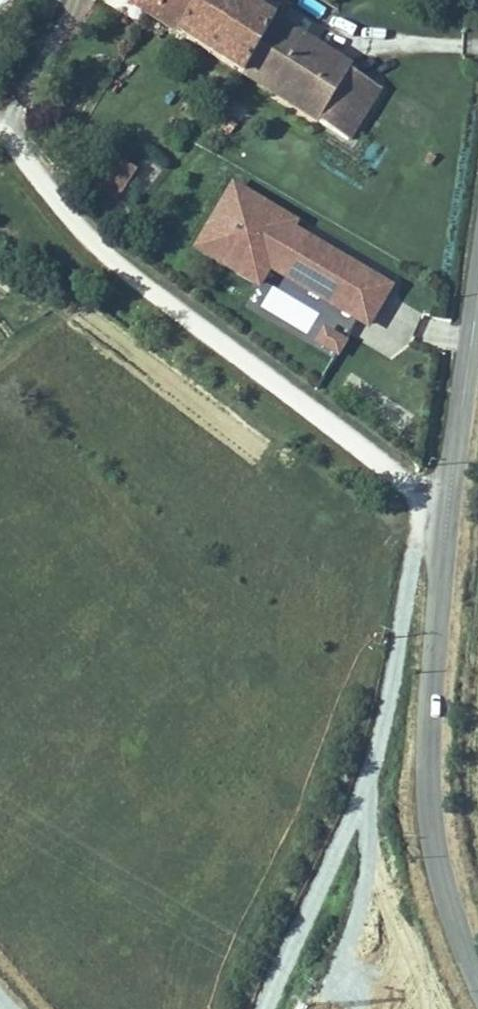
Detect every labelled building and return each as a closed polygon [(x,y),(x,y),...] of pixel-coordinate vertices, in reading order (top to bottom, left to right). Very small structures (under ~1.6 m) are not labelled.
[(152,20),(164,0),(119,0),(152,20)] [(152,20),(241,72),(247,77),(275,29),(228,0),(164,0),(152,20)] [(382,92),(275,29),(247,77),(354,139),(382,92)] [(137,166),(113,153),(95,185),(118,198),(137,166)] [(285,224),(232,193),(197,253),(257,289),(268,270),(275,259),(314,282),(307,293),(366,328),(388,292),(288,234),(286,237),(279,233),(281,230),(285,224)] [(314,282),(275,259),(268,270),(307,293),(314,282)] [(321,324),(312,342),(338,356),(348,338),(321,324)]
